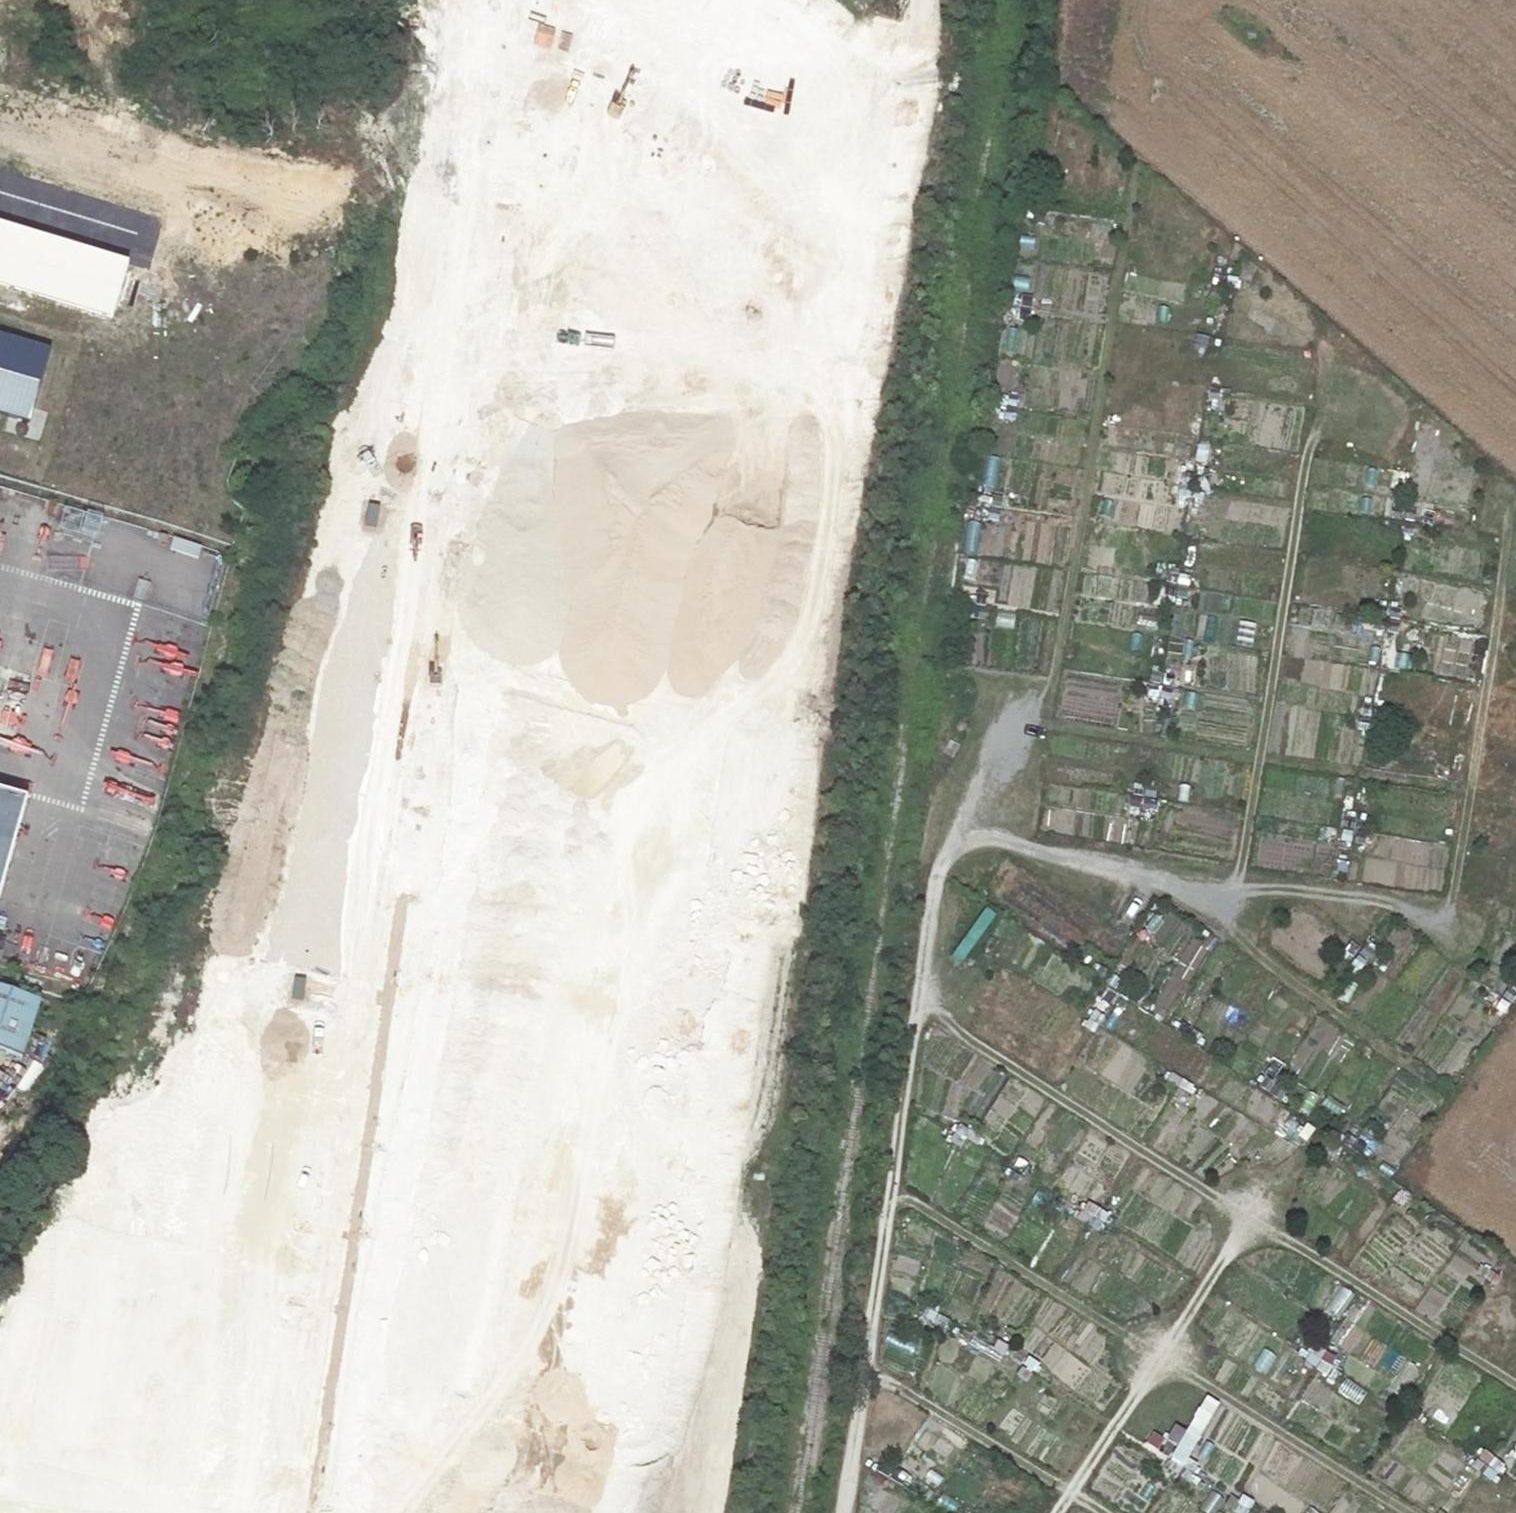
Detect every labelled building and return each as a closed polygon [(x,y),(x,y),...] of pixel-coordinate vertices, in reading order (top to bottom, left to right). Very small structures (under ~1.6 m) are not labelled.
[(120,195),(64,190),(55,293),(111,298),(120,195)] [(47,215),(18,211),(14,246),(43,250),(47,215)] [(21,794),(0,788),(0,869),(21,794)] [(0,984),(0,1046),(31,1056),(50,1000),(0,984)]
